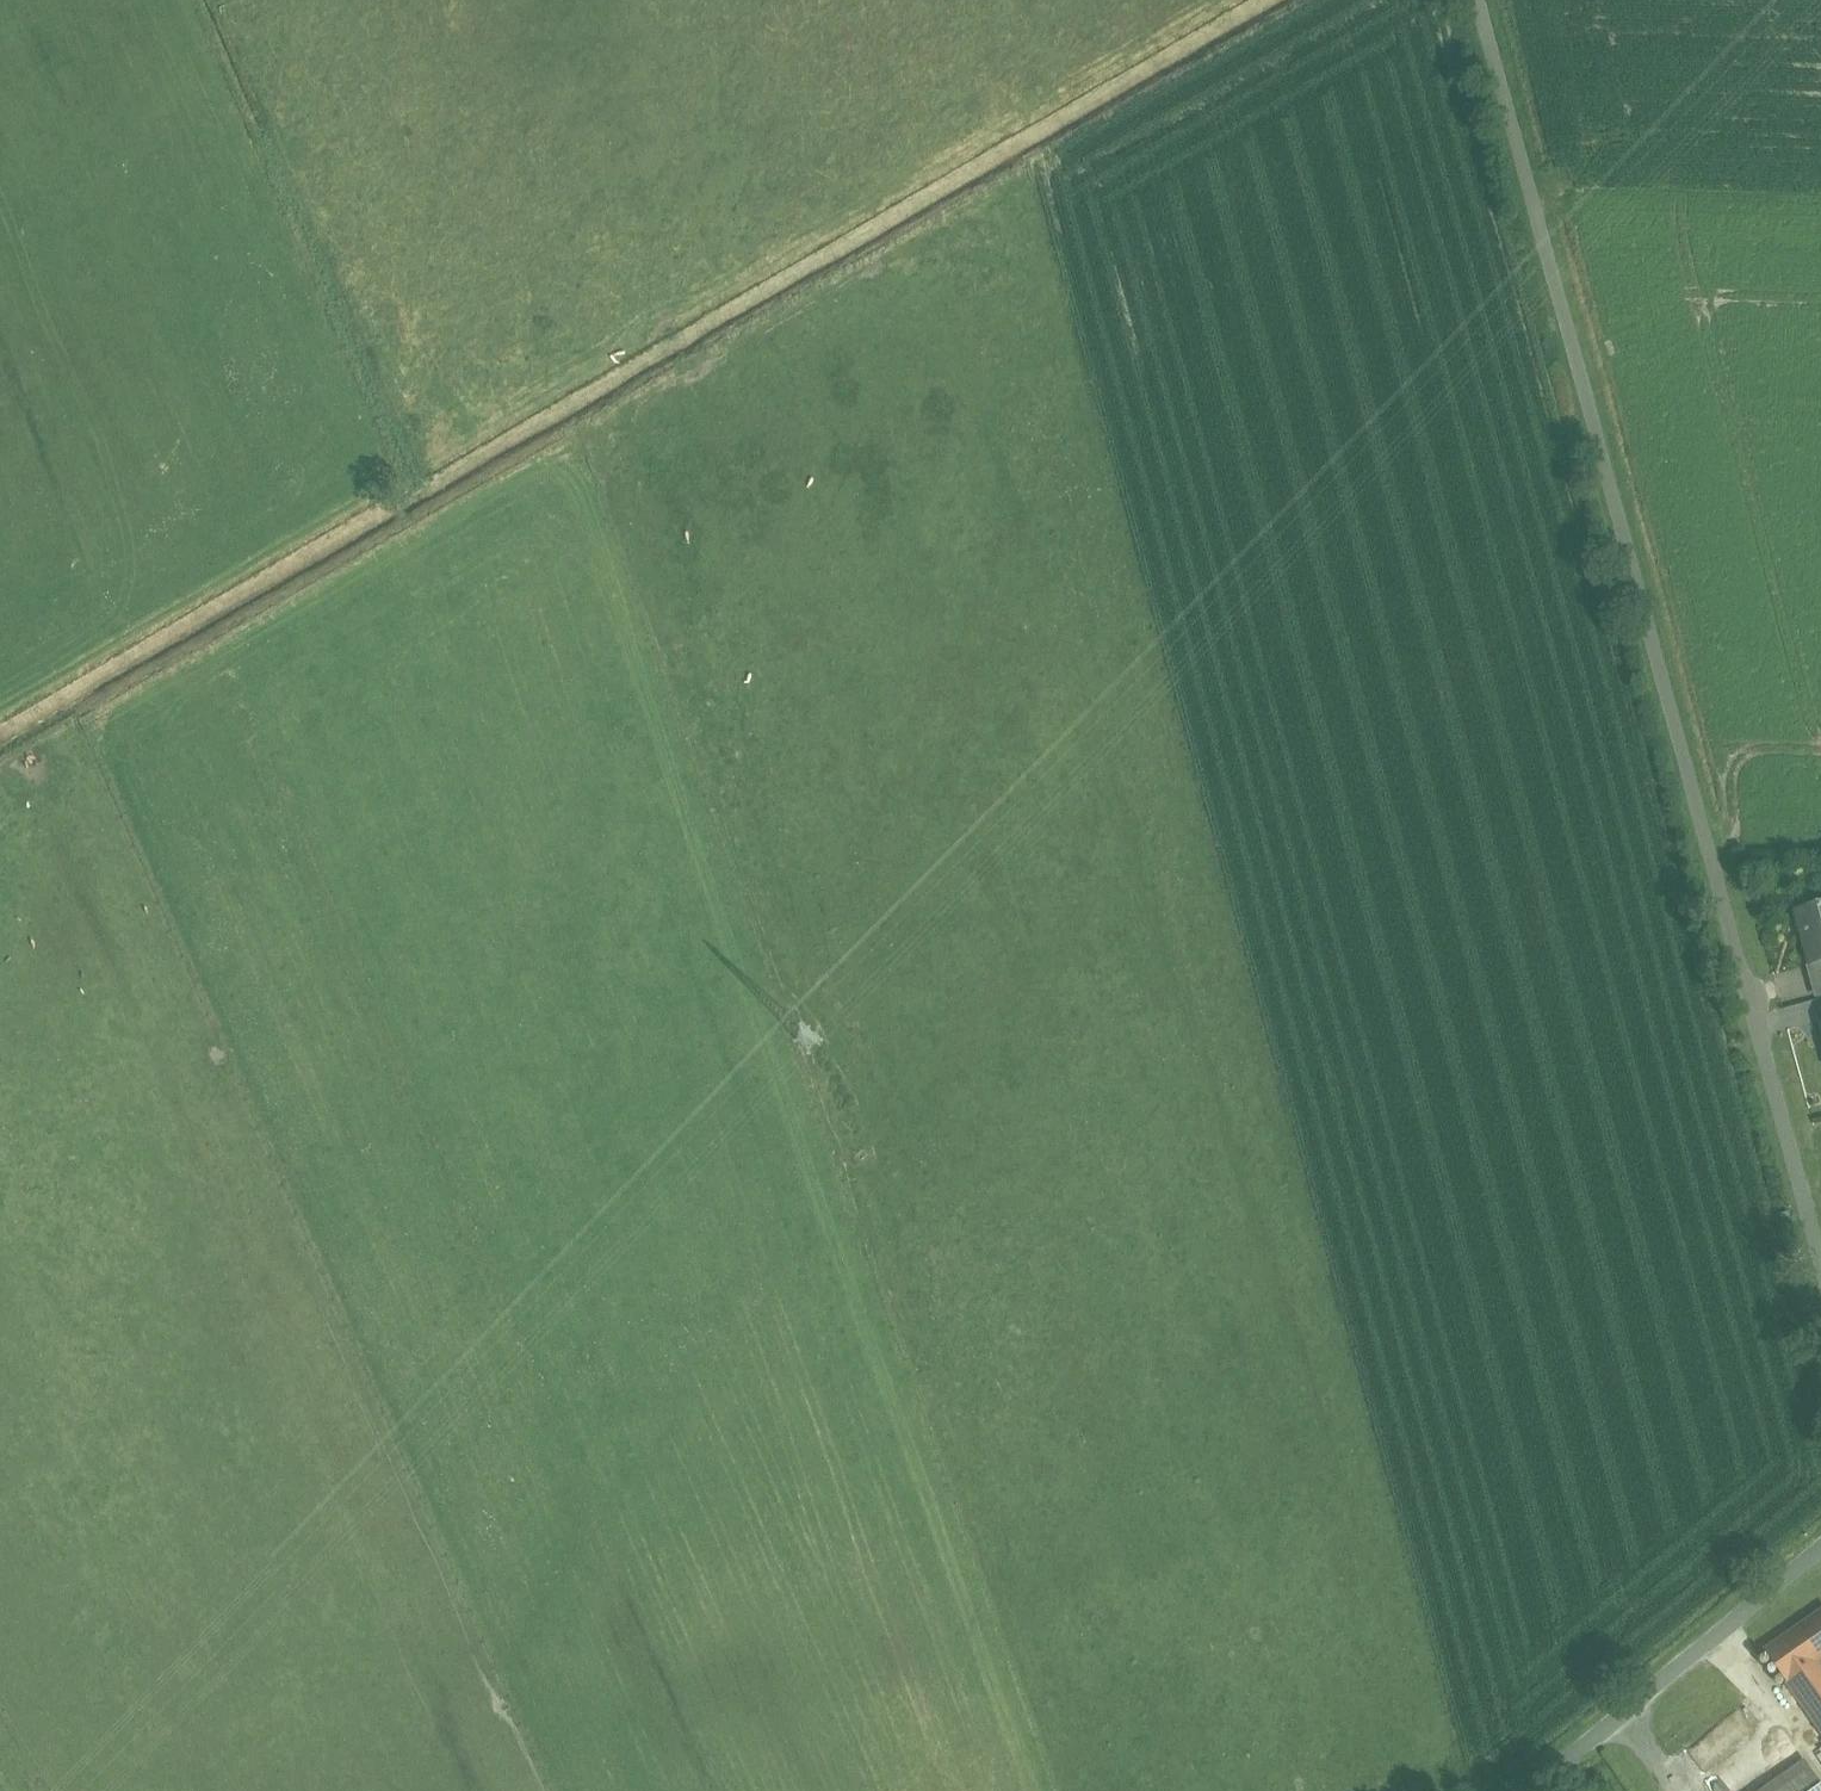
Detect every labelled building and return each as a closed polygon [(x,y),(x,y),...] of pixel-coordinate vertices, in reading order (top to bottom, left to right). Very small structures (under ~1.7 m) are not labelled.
[(1794,913),(1810,968),(1820,965),(1820,905),(1794,913)] [(1820,1729),(1820,1612),(1767,1650),(1820,1729)] [(1764,1790),(1820,1790),(1820,1782),(1805,1761),(1764,1790)]
